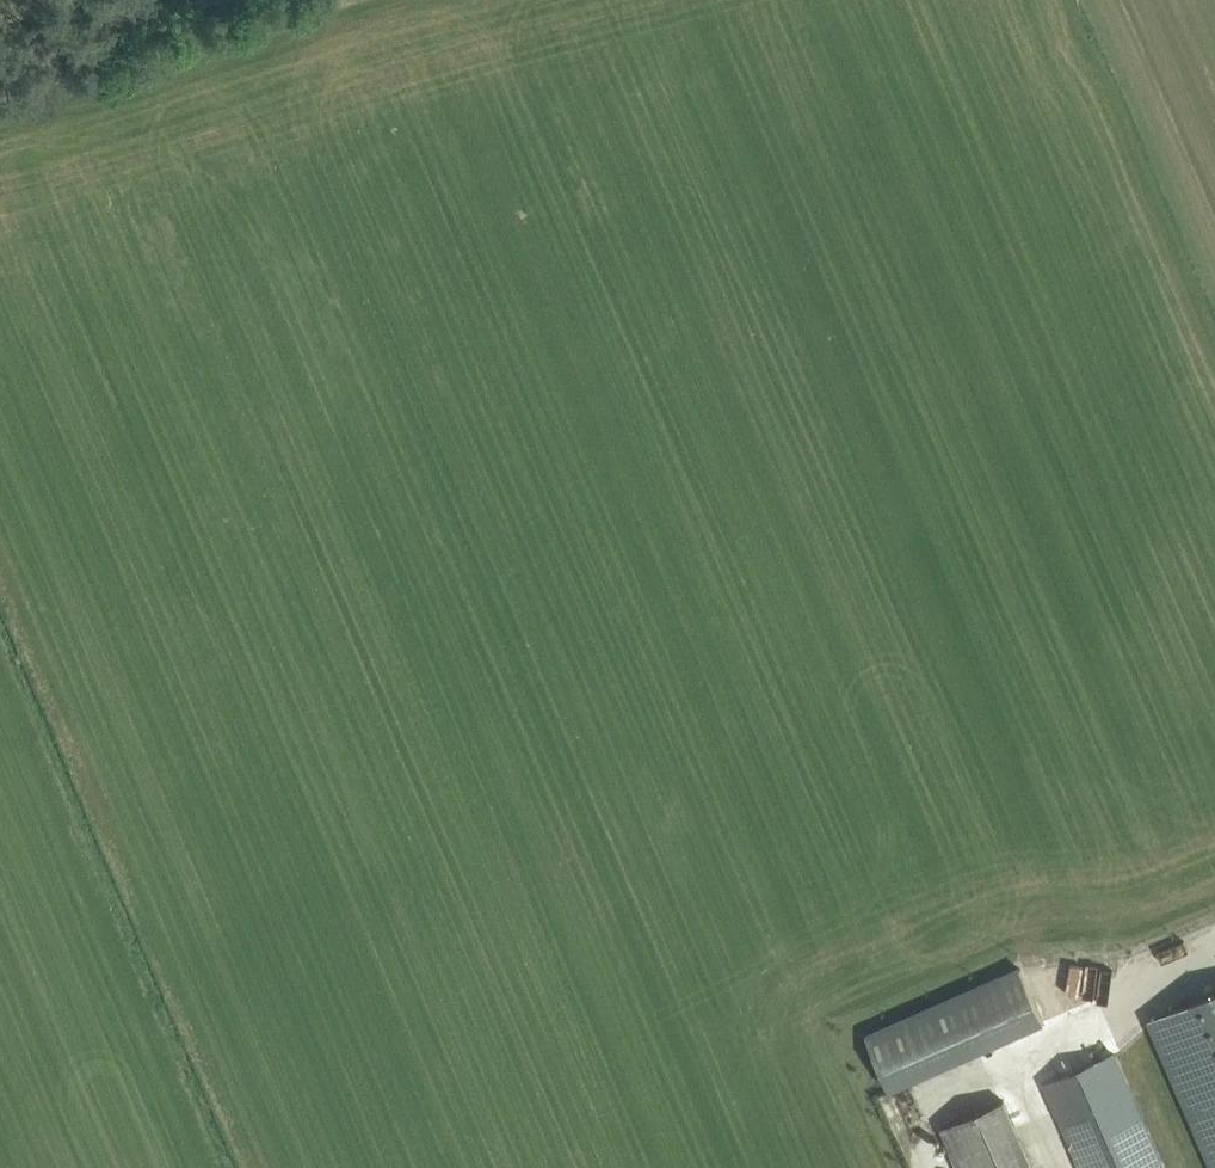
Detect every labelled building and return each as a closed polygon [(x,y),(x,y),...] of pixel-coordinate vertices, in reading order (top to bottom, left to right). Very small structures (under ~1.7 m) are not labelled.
[(887,1066),(1045,1009),(1030,967),(871,1024),(887,1066)] [(1214,1126),(1214,989),(1166,1010),(1214,1126)] [(1113,1054),(1044,1084),(1080,1167),(1162,1167),(1113,1054)] [(1005,1100),(943,1127),(961,1167),(1034,1167),(1005,1100)]
